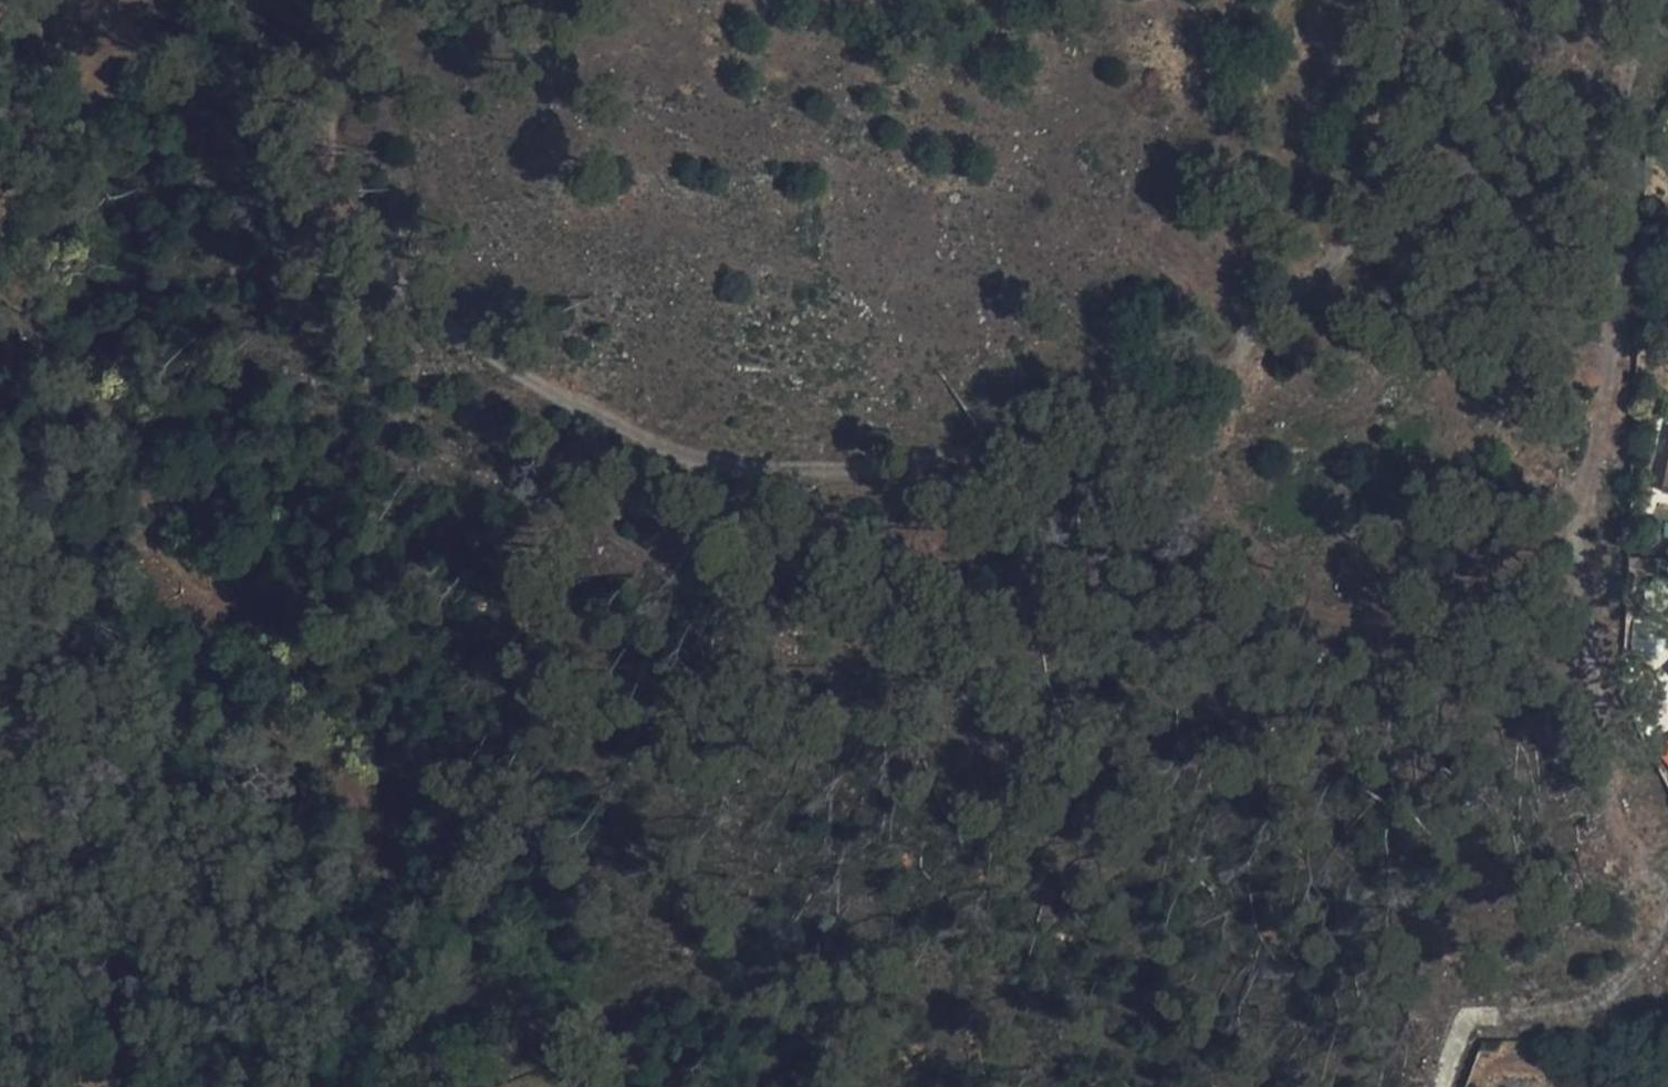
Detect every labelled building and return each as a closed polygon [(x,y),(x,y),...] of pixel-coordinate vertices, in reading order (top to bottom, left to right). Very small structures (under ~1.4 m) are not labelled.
[(1657,749),(1667,763),(1667,740),(1657,749)]
